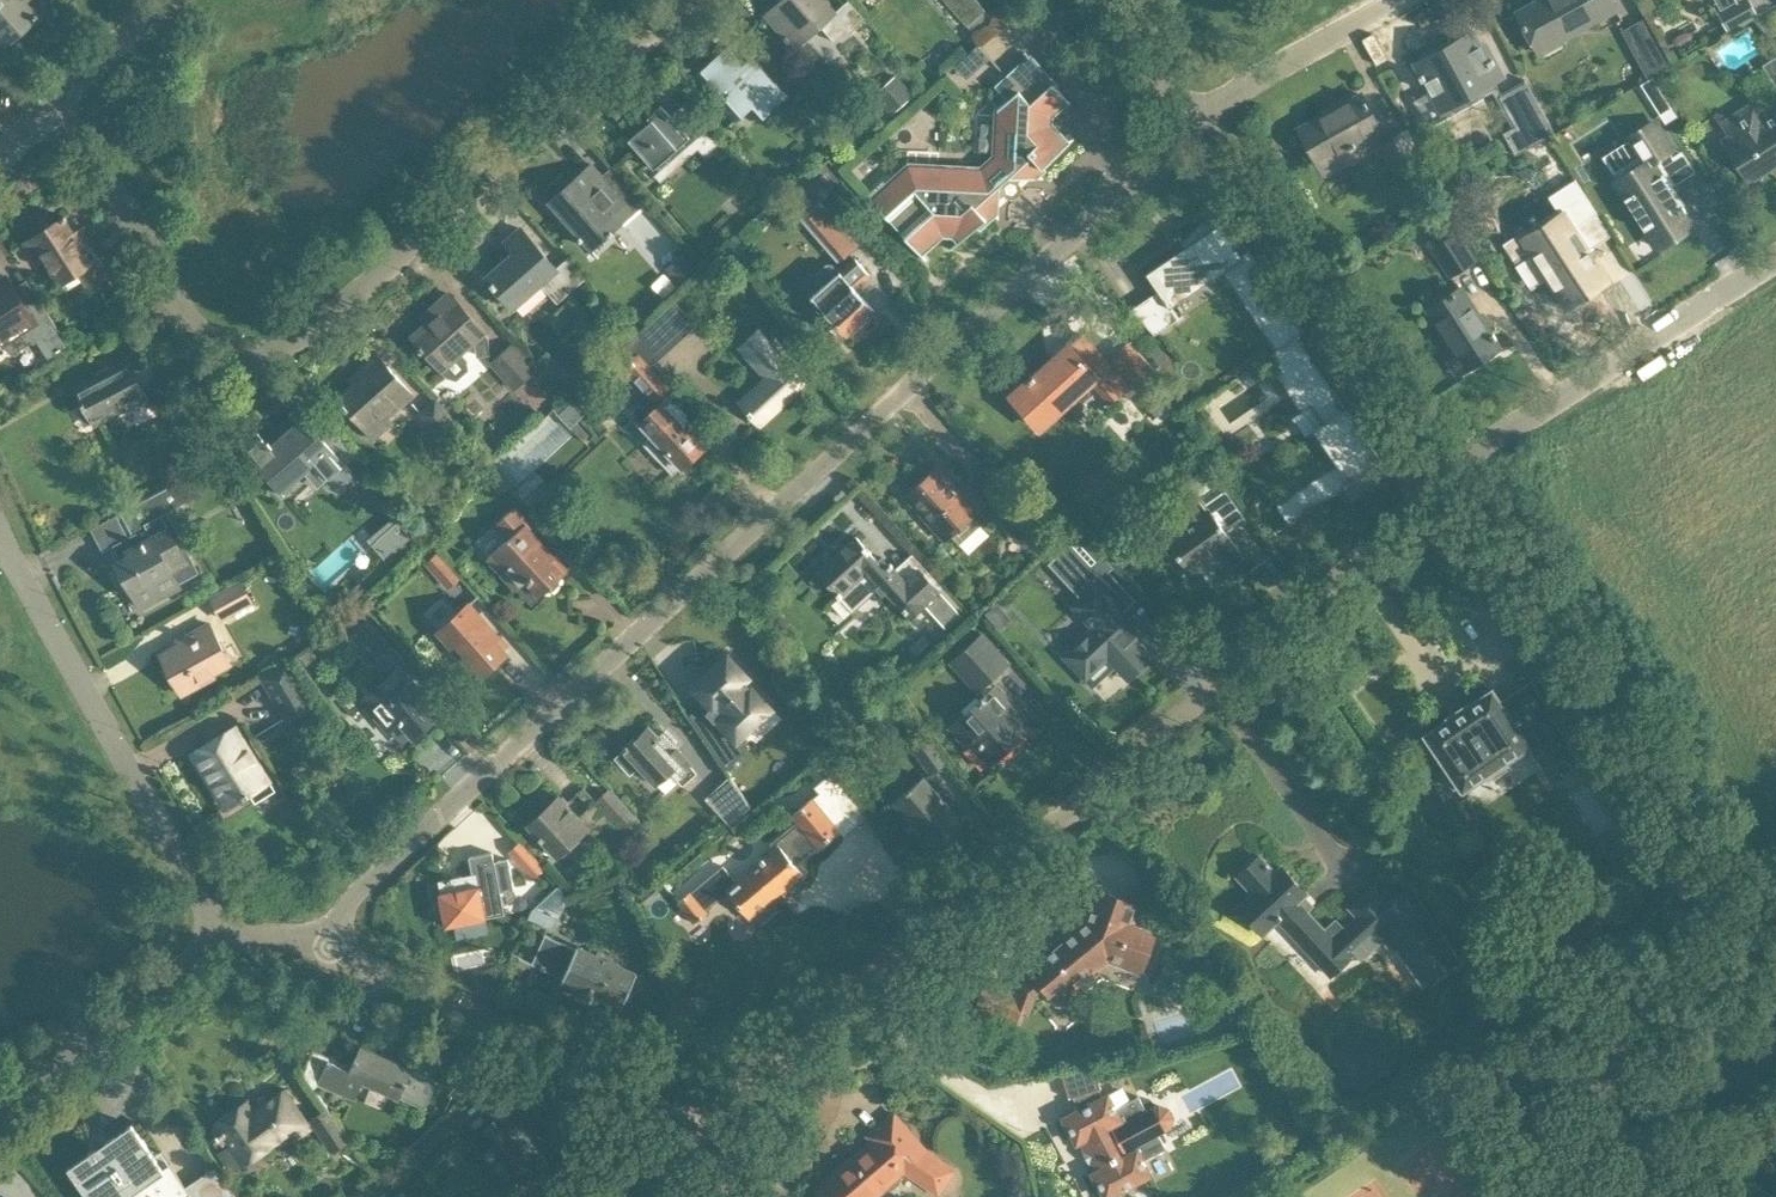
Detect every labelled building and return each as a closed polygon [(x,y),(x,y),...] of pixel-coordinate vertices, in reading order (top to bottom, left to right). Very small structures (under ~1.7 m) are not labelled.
[(7,43),(39,15),(36,12),(35,13),(24,0),(0,0),(0,35),(7,43)] [(767,14),(783,32),(795,46),(819,25),(820,24),(835,40),(849,27),(834,11),(824,0),(783,0),(767,14)] [(986,9),(977,0),(946,0),(968,25),(986,9)] [(1526,32),(1527,34),(1529,32),(1536,44),(1557,32),(1560,37),(1594,18),(1593,16),(1614,4),(1612,0),(1540,0),(1540,1),(1518,12),(1524,22),(1521,24),(1526,32)] [(1736,0),(1715,0),(1720,8),(1715,11),(1726,32),(1748,20),(1736,0)] [(1646,15),(1622,27),(1649,77),(1673,64),(1646,15)] [(1419,75),(1422,79),(1424,78),(1441,108),(1501,74),(1492,57),(1488,60),(1473,33),(1417,63),(1422,73),(1419,75)] [(955,63),(973,85),(999,63),(981,41),(955,63)] [(694,75),(709,93),(734,121),(753,105),(764,116),(788,95),(752,55),(743,64),(727,46),(694,75)] [(1769,60),(1763,64),(1775,85),(1775,55),(1769,60)] [(1066,98),(1029,56),(1005,78),(1017,91),(997,109),(996,119),(1006,129),(1004,155),(994,156),(981,168),(958,167),(946,178),(938,168),(922,182),(908,165),(871,199),(919,253),(942,233),(954,233),(961,241),(999,206),(1000,184),(1008,177),(1031,178),(1068,144),(1044,118),(1066,98)] [(1653,75),(1641,83),(1653,102),(1665,95),(1653,76),(1653,75)] [(1525,82),(1499,98),(1515,127),(1503,134),(1515,155),(1554,133),(1525,82)] [(1362,94),(1299,128),(1318,162),(1337,152),(1381,128),(1362,94)] [(1735,159),(1748,179),(1775,161),(1775,106),(1762,115),(1754,103),(1731,117),(1742,134),(1726,144),(1735,159)] [(628,139),(644,157),(653,167),(689,135),(706,155),(718,144),(684,105),(672,116),(661,104),(648,116),(651,119),(628,139)] [(1638,162),(1610,180),(1621,198),(1626,195),(1646,227),(1641,230),(1656,252),(1697,225),(1686,208),(1685,209),(1682,205),(1683,204),(1683,203),(1678,206),(1658,174),(1663,171),(1656,161),(1676,148),(1655,116),(1622,137),(1638,162)] [(1379,144),(1394,174),(1424,159),(1409,129),(1379,144)] [(550,202),(566,220),(591,249),(620,223),(644,204),(613,166),(602,175),(593,164),(550,202)] [(812,207),(800,218),(839,262),(860,245),(822,202),(836,190),(822,174),(800,194),(812,207)] [(1534,254),(1517,265),(1531,287),(1549,276),(1567,304),(1605,280),(1586,251),(1591,248),(1577,226),(1597,212),(1576,179),(1548,196),(1561,215),(1524,238),(1534,254)] [(1134,307),(1156,332),(1179,315),(1172,305),(1174,304),(1172,301),(1224,266),(1279,348),(1297,335),(1305,330),(1240,235),(1239,236),(1242,240),(1235,245),(1220,223),(1218,224),(1212,215),(1214,213),(1212,212),(1179,242),(1186,253),(1175,260),(1171,255),(1146,273),(1157,288),(1159,287),(1160,289),(1134,307)] [(32,239),(44,258),(61,283),(79,272),(89,287),(110,273),(99,257),(92,261),(65,220),(67,219),(65,215),(25,242),(26,243),(32,239)] [(491,283),(495,287),(496,286),(514,307),(540,283),(558,302),(574,288),(521,227),(506,241),(515,251),(487,276),(492,282),(491,283)] [(1450,274),(1474,259),(1457,232),(1433,248),(1450,274)] [(664,268),(678,284),(696,269),(682,253),(664,268)] [(817,277),(824,285),(811,296),(829,316),(824,321),(837,335),(842,331),(846,335),(875,310),(856,288),(871,275),(855,258),(839,271),(833,264),(827,263),(817,272),(817,277)] [(1,339),(9,352),(13,353),(31,342),(34,343),(37,341),(49,359),(69,346),(48,312),(27,279),(15,287),(7,276),(0,280),(0,340),(1,339)] [(1460,288),(1428,309),(1467,369),(1499,348),(1494,339),(1496,338),(1493,333),(1491,335),(1460,288)] [(418,348),(421,352),(424,349),(441,369),(442,369),(449,376),(456,378),(468,369),(466,358),(461,352),(475,339),(476,355),(489,354),(487,335),(450,293),(430,310),(435,317),(413,337),(421,345),(418,348)] [(125,309),(118,298),(106,306),(113,317),(125,309)] [(674,299),(657,315),(679,341),(697,324),(674,299)] [(739,402),(759,424),(805,382),(790,366),(796,361),(775,337),(769,343),(757,329),(755,331),(738,345),(767,377),(739,402)] [(1128,343),(1107,363),(1083,335),(1070,346),(1070,345),(1035,376),(1034,375),(1028,380),(1029,382),(1016,394),(1024,404),(1022,406),(1039,427),(1089,382),(1110,405),(1124,393),(1130,398),(1138,390),(1156,374),(1128,343)] [(1279,348),(1267,356),(1302,409),(1305,407),(1312,402),(1326,423),(1316,430),(1339,463),(1283,501),(1281,502),(1293,520),(1382,460),(1316,364),(1297,335),(1279,348)] [(632,338),(597,370),(609,383),(620,373),(649,405),(670,386),(652,366),(655,363),(632,338)] [(514,387),(534,369),(512,344),(492,362),(514,387)] [(341,404),(346,410),(348,408),(366,428),(409,390),(377,353),(362,367),(366,372),(338,397),(343,402),(341,404)] [(115,386),(118,385),(101,355),(60,377),(74,405),(44,421),(52,436),(45,440),(50,449),(47,451),(50,458),(53,456),(63,451),(70,464),(68,465),(87,500),(117,483),(92,436),(131,415),(115,386)] [(1148,390),(1136,400),(1152,419),(1164,409),(1148,390)] [(651,434),(644,441),(659,459),(668,451),(682,466),(705,445),(700,440),(705,436),(667,395),(653,409),(645,405),(640,407),(637,409),(636,412),(636,417),(651,434)] [(554,408),(569,426),(587,410),(574,396),(568,401),(565,398),(554,408)] [(435,398),(419,413),(447,443),(463,428),(435,398)] [(242,447),(258,465),(276,486),(310,457),(337,487),(353,472),(320,434),(305,416),(272,445),(269,441),(267,442),(258,432),(242,447)] [(508,456),(522,475),(552,452),(538,432),(508,456)] [(1192,473),(1185,479),(1208,511),(1211,509),(1211,510),(1231,496),(1207,463),(1192,473)] [(905,495),(921,513),(945,539),(950,535),(959,545),(981,524),(972,514),(986,502),(968,484),(960,491),(938,466),(905,495)] [(515,492),(530,508),(552,488),(537,472),(515,492)] [(178,479),(142,500),(121,512),(137,539),(125,546),(131,555),(117,563),(141,607),(180,585),(171,569),(187,560),(174,536),(173,537),(161,514),(189,499),(178,479)] [(488,557),(501,571),(517,589),(527,580),(541,595),(568,570),(531,531),(535,527),(515,505),(493,525),(507,540),(488,557)] [(1166,540),(1174,551),(1188,570),(1219,549),(1232,567),(1245,557),(1231,538),(1211,510),(1211,509),(1208,511),(1202,515),(1196,507),(1191,505),(1178,515),(1178,519),(1184,528),(1166,540)] [(390,553),(365,575),(371,583),(392,564),(409,546),(406,543),(415,535),(400,518),(377,538),(390,553)] [(1134,672),(1136,671),(1144,664),(1145,662),(1146,660),(1147,658),(1147,656),(1147,653),(1146,650),(1144,647),(1122,624),(1124,622),(1125,621),(1126,619),(1126,618),(1126,615),(1125,614),(1124,612),(1123,611),(1125,609),(1136,599),(1112,573),(1117,569),(1081,531),(1048,562),(1080,596),(1071,605),(1092,627),(1063,654),(1079,673),(1097,657),(1099,656),(1101,656),(1104,656),(1106,657),(1119,672),(1120,673),(1123,674),(1128,674),(1129,674),(1132,673),(1134,672)] [(857,535),(817,571),(833,589),(838,595),(853,612),(883,584),(901,605),(911,615),(925,603),(915,592),(917,591),(906,579),(893,564),(891,562),(889,564),(882,556),(878,559),(857,535)] [(328,592),(362,557),(343,539),(309,574),(328,592)] [(438,551),(423,564),(446,590),(461,578),(438,551)] [(940,591),(942,588),(931,575),(920,585),(922,586),(917,591),(915,592),(925,603),(948,627),(962,615),(940,591)] [(223,616),(252,601),(241,580),(212,596),(223,616)] [(437,629),(448,642),(465,662),(470,658),(483,673),(506,652),(490,634),(494,631),(468,603),(437,629)] [(383,680),(361,700),(389,730),(400,721),(414,736),(437,715),(432,709),(438,704),(440,706),(441,705),(429,691),(426,695),(396,662),(402,657),(368,615),(345,635),(383,680)] [(183,694),(202,683),(197,674),(209,667),(212,673),(231,663),(209,623),(190,633),(192,636),(161,653),(183,694)] [(983,631),(949,662),(977,694),(1012,663),(983,631)] [(317,656),(310,647),(299,656),(306,665),(317,656)] [(705,699),(689,714),(727,769),(749,749),(738,738),(772,707),(745,679),(748,676),(728,653),(693,685),(705,699)] [(262,677),(276,700),(288,721),(316,704),(290,660),(262,677)] [(1458,783),(1462,789),(1486,773),(1487,774),(1507,761),(1506,759),(1528,744),(1553,781),(1584,760),(1530,681),(1501,701),(1492,688),(1468,704),(1467,702),(1447,715),(1448,717),(1424,733),(1448,768),(1442,772),(1453,787),(1458,783)] [(962,709),(965,712),(948,727),(963,743),(968,739),(990,764),(1028,729),(1019,719),(1023,715),(996,684),(980,699),(977,696),(962,709)] [(799,721),(783,730),(801,760),(817,751),(799,721)] [(236,724),(231,727),(241,743),(246,740),(236,724)] [(241,743),(231,727),(191,752),(202,771),(206,768),(229,806),(252,792),(252,783),(266,775),(269,781),(271,781),(246,740),(241,743)] [(616,757),(630,773),(639,764),(656,783),(670,770),(683,783),(695,772),(676,750),(679,747),(665,731),(656,738),(647,728),(629,745),(627,743),(622,747),(624,749),(616,757)] [(929,735),(913,747),(931,773),(947,762),(929,735)] [(705,799),(732,826),(753,808),(729,776),(705,799)] [(905,814),(904,815),(918,831),(919,830),(933,846),(962,821),(949,805),(950,804),(936,788),(935,789),(923,776),(894,801),(905,814)] [(539,836),(542,839),(544,838),(558,853),(586,827),(594,836),(606,825),(611,830),(615,826),(593,802),(595,801),(583,788),(578,792),(590,806),(577,817),(558,797),(530,823),(540,834),(539,836)] [(625,832),(639,819),(610,788),(596,801),(625,832)] [(804,874),(796,864),(818,845),(819,846),(839,829),(812,796),(791,813),(797,820),(770,842),(774,847),(735,880),(722,865),(678,902),(694,922),(730,893),(750,918),(804,874)] [(864,820),(846,800),(834,810),(852,830),(864,820)] [(542,867),(520,842),(509,852),(531,877),(542,867)] [(446,878),(438,880),(441,892),(440,892),(446,925),(486,917),(505,913),(500,891),(514,888),(508,858),(494,860),(492,851),(469,856),(472,873),(451,877),(451,876),(446,877),(446,878)] [(1417,983),(1431,974),(1401,930),(1423,915),(1407,890),(1394,898),(1387,890),(1381,895),(1372,885),(1349,906),(1358,916),(1345,928),(1336,919),(1324,929),(1298,901),(1306,893),(1281,866),(1275,871),(1260,855),(1238,876),(1253,892),(1239,905),(1244,911),(1241,914),(1257,931),(1261,927),(1265,931),(1279,919),(1330,974),(1337,967),(1339,969),(1348,961),(1346,959),(1352,954),(1362,964),(1382,946),(1392,957),(1397,953),(1417,983)] [(559,883),(541,899),(532,908),(529,918),(536,921),(554,929),(568,896),(559,883)] [(1014,1023),(1021,1006),(1028,1009),(1034,993),(1044,985),(1051,994),(1051,995),(1058,1003),(1068,1004),(1077,997),(1078,986),(1109,960),(1140,972),(1155,931),(1133,923),(1140,904),(1093,887),(1082,917),(1070,927),(1076,934),(1070,940),(1068,938),(1017,980),(1013,991),(987,981),(977,1009),(1014,1023)] [(1453,960),(1423,915),(1401,930),(1431,974),(1453,960)] [(545,933),(541,941),(532,962),(563,977),(562,980),(578,987),(576,993),(596,1002),(599,997),(622,1007),(626,998),(629,1000),(637,983),(633,981),(637,972),(613,961),(614,958),(598,950),(596,954),(578,945),(576,948),(545,933)] [(478,978),(474,988),(488,994),(493,985),(478,978)] [(1470,1041),(1455,1051),(1463,1063),(1478,1053),(1470,1041)] [(351,1066),(313,1049),(304,1074),(315,1090),(319,1082),(355,1098),(363,1080),(400,1097),(401,1094),(423,1104),(435,1079),(413,1068),(361,1044),(351,1066)] [(1159,1105),(1147,1111),(1138,1095),(1115,1107),(1108,1093),(1103,1096),(1099,1088),(1101,1087),(1092,1059),(1060,1068),(1069,1097),(1074,1096),(1078,1110),(1063,1117),(1077,1142),(1081,1140),(1097,1170),(1092,1172),(1105,1196),(1107,1196),(1151,1174),(1143,1159),(1166,1147),(1158,1131),(1171,1124),(1174,1116),(1169,1107),(1159,1105)] [(311,1128),(285,1089),(254,1110),(246,1099),(215,1121),(217,1124),(212,1128),(215,1133),(212,1135),(216,1141),(219,1138),(223,1143),(229,1139),(231,1143),(217,1152),(231,1172),(245,1163),(291,1131),(296,1139),(311,1128)] [(325,1107),(308,1119),(332,1153),(349,1141),(325,1107)] [(882,1187),(887,1189),(893,1188),(899,1182),(901,1177),(900,1172),(904,1169),(938,1191),(940,1189),(953,1169),(925,1151),(894,1114),(870,1135),(874,1140),(816,1190),(822,1196),(871,1196),(882,1187)] [(1313,1127),(1305,1114),(1291,1121),(1299,1135),(1313,1127)] [(69,1167),(72,1171),(71,1172),(88,1196),(184,1196),(190,1193),(185,1185),(172,1165),(164,1170),(132,1123),(88,1153),(89,1154),(69,1167)] [(185,1185),(190,1193),(193,1196),(237,1196),(216,1165),(185,1185)]
